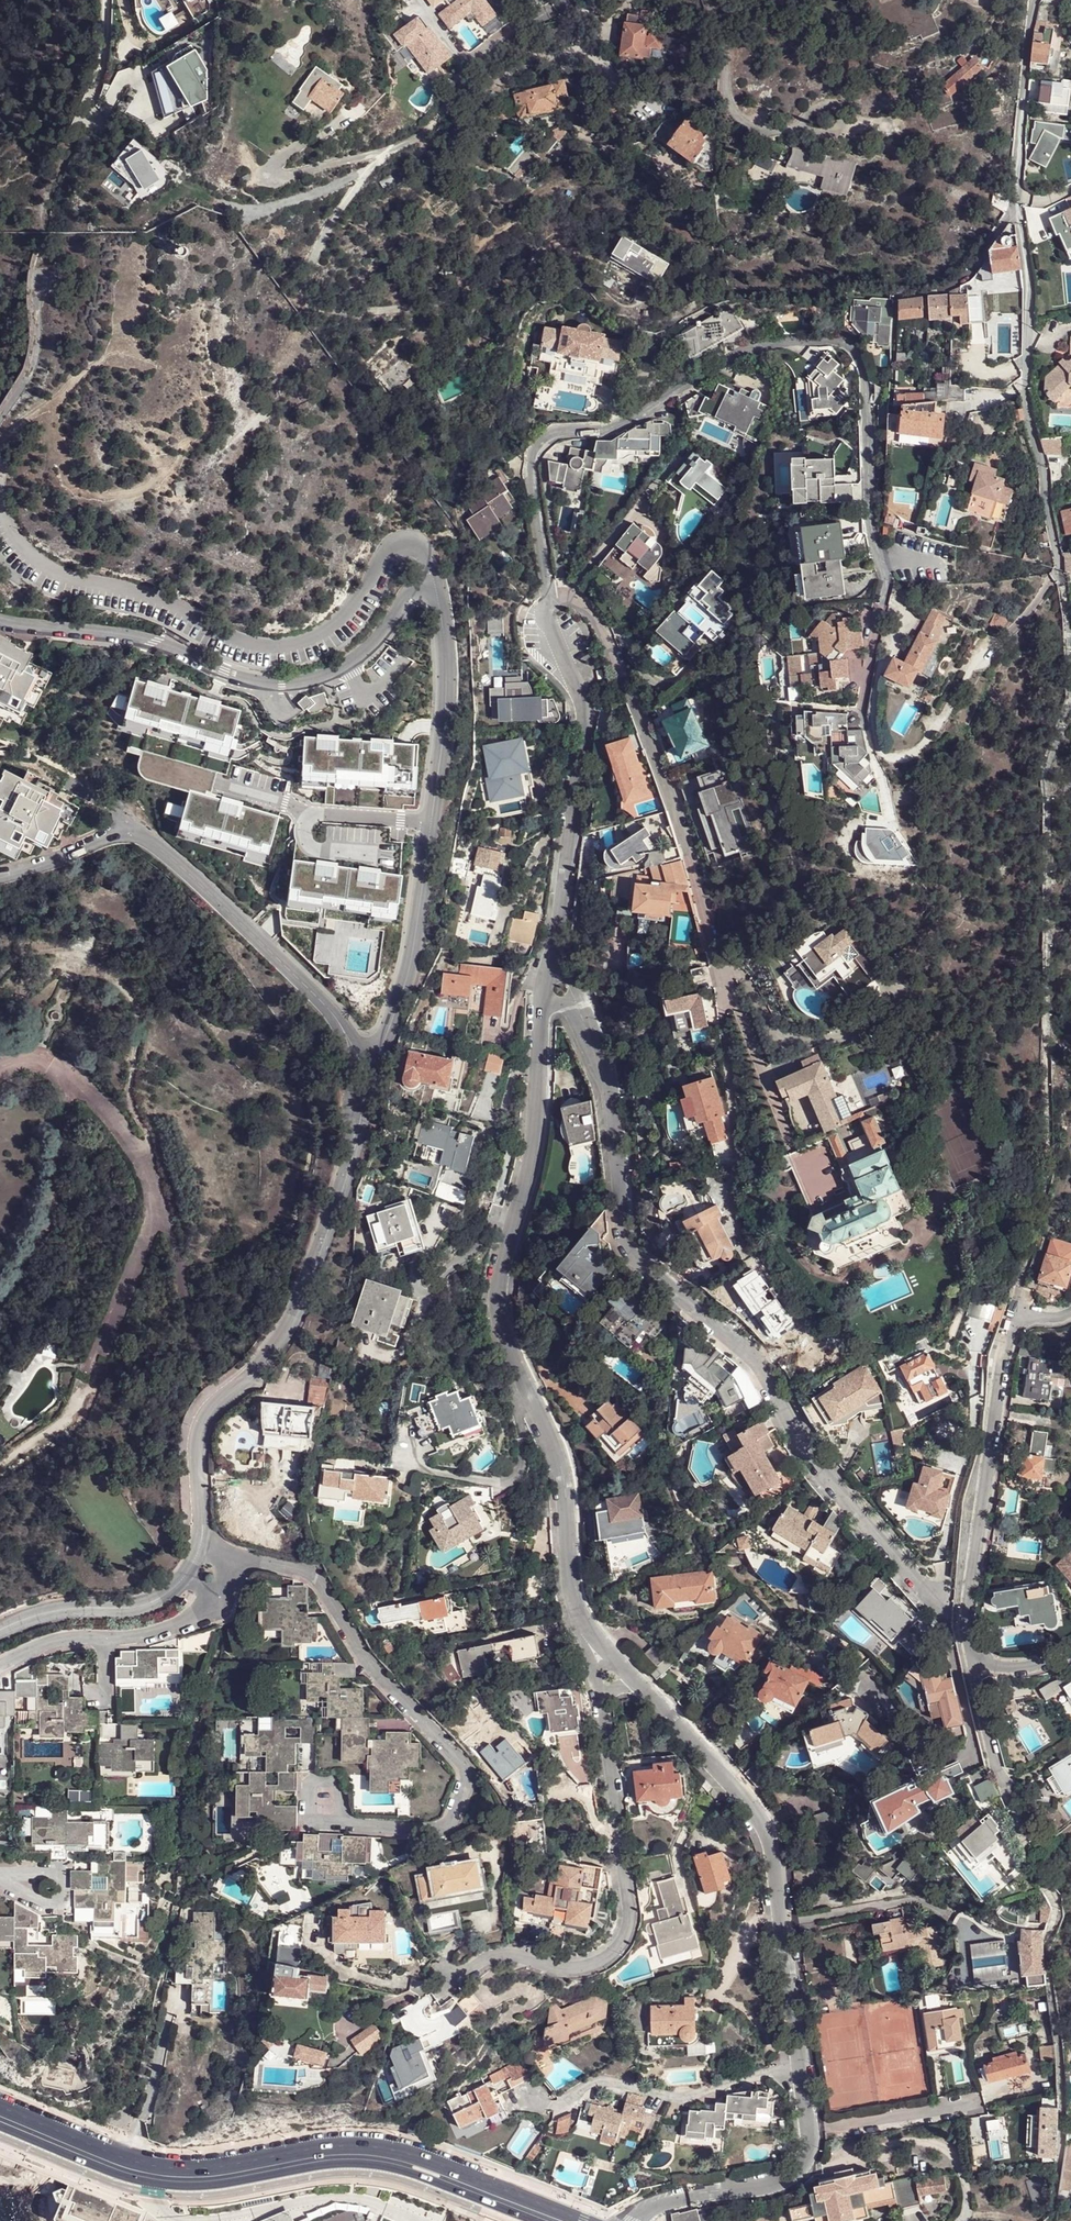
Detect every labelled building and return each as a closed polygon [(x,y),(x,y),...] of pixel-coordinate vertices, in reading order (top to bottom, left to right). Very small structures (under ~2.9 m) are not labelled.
[(198,17),(210,9),(210,0),(187,0),(198,17)] [(440,15),(451,29),(452,29),(468,18),(472,23),(478,19),(484,28),(475,34),(483,44),(487,41),(507,27),(486,0),(461,0),(452,7),(440,15)] [(1036,18),(1037,20),(1050,22),(1052,4),(1039,2),(1037,9),(1036,18)] [(895,14),(900,26),(926,15),(920,3),(895,14)] [(640,16),(629,14),(627,24),(623,54),(642,57),(645,36),(646,28),(650,29),(652,18),(653,11),(641,10),(640,16)] [(165,30),(166,32),(179,24),(171,12),(164,16),(164,17),(165,19),(167,24),(167,27),(166,30),(165,30)] [(930,13),(926,15),(900,26),(902,40),(910,36),(911,38),(919,34),(921,38),(934,33),(938,31),(937,28),(930,13)] [(428,28),(419,16),(394,35),(403,48),(406,45),(427,74),(450,57),(436,39),(433,41),(426,31),(428,28)] [(1034,30),(1033,41),(1051,45),(1054,26),(1053,26),(1053,22),(1050,22),(1037,20),(1034,29),(1034,30)] [(1047,76),(1055,76),(1055,72),(1058,54),(1058,51),(1063,23),(1053,22),(1053,26),(1054,26),(1051,45),(1048,63),(1048,68),(1047,76)] [(436,39),(428,28),(426,31),(433,41),(436,39)] [(648,37),(645,36),(642,57),(649,58),(651,48),(662,50),(664,35),(653,34),(649,33),(648,37)] [(1033,41),(1031,61),(1033,61),(1045,63),(1048,63),(1051,45),(1033,41)] [(206,70),(191,45),(175,55),(173,57),(171,61),(167,63),(158,69),(162,78),(170,73),(191,106),(206,99),(206,70)] [(520,52),(510,46),(501,61),(512,67),(520,52)] [(964,67),(970,62),(963,55),(957,60),(962,65),(964,67)] [(943,85),(951,94),(982,66),(983,65),(979,64),(974,58),(970,62),(964,67),(943,85)] [(317,79),(322,73),(316,69),(311,75),(317,79)] [(1006,72),(999,73),(997,78),(998,82),(999,83),(1006,83),(1006,72)] [(338,92),(342,87),(322,73),(317,79),(311,75),(299,91),(300,93),(291,106),(303,113),(312,102),(313,100),(318,98),(334,109),(343,96),(338,92)] [(1065,113),(1070,78),(1063,77),(1062,77),(1061,81),(1063,81),(1060,104),(1059,103),(1057,112),(1065,113)] [(1038,101),(1059,103),(1060,104),(1063,81),(1061,81),(1041,79),(1038,101)] [(557,109),(571,106),(564,80),(540,85),(541,88),(515,94),(521,118),(533,115),(533,113),(557,107),(557,109)] [(989,98),(1000,97),(999,83),(998,82),(988,83),(989,98)] [(541,88),(540,85),(514,92),(515,94),(541,88)] [(990,114),(1001,111),(1000,97),(989,98),(990,114)] [(313,100),(312,102),(330,114),(334,109),(318,98),(313,100)] [(557,109),(557,107),(533,113),(533,115),(557,109)] [(910,118),(905,109),(898,114),(904,122),(910,118)] [(705,139),(704,138),(707,134),(703,131),(704,130),(689,118),(687,116),(685,118),(683,117),(682,118),(678,117),(674,117),(669,119),(667,120),(666,122),(664,122),(654,134),(669,146),(670,145),(694,162),(694,163),(705,148),(703,146),(705,144),(706,143),(705,139)] [(1037,118),(1037,119),(1035,119),(1034,127),(1035,126),(1034,136),(1037,137),(1036,142),(1039,142),(1036,148),(1051,154),(1058,137),(1062,137),(1070,139),(1070,123),(1037,118)] [(1062,137),(1058,137),(1051,154),(1036,148),(1032,156),(1049,164),(1062,137)] [(142,199),(164,185),(171,171),(133,139),(111,166),(134,186),(142,199)] [(716,146),(705,144),(703,146),(705,148),(694,163),(694,162),(692,163),(703,171),(715,170),(716,146)] [(850,189),(857,163),(846,159),(846,155),(841,154),(839,154),(837,156),(835,159),(834,159),(834,161),(826,158),(826,156),(823,155),(822,156),(792,147),(792,154),(788,163),(824,173),(823,178),(822,181),(850,189)] [(141,151),(125,160),(144,188),(159,179),(141,151)] [(824,173),(788,163),(786,167),(823,178),(824,173)] [(850,189),(822,181),(822,190),(848,197),(850,189)] [(1070,257),(1070,206),(1069,207),(1063,209),(1064,210),(1049,216),(1056,234),(1060,232),(1070,257)] [(992,262),(993,273),(1022,268),(1014,223),(1009,222),(990,250),(992,262)] [(623,237),(612,254),(659,281),(669,264),(623,237)] [(184,247),(183,246),(181,245),(180,244),(178,244),(176,245),(175,246),(174,248),(174,249),(174,251),(175,253),(176,254),(177,255),(179,255),(181,255),(182,254),(184,252),(184,251),(184,249),(184,247)] [(983,267),(985,274),(993,273),(992,262),(985,263),(983,267)] [(446,268),(440,275),(446,280),(453,273),(446,268)] [(952,294),(952,314),(961,314),(962,323),(971,322),(970,315),(968,290),(962,292),(960,284),(951,289),(951,293),(952,294)] [(929,295),(930,318),(945,317),(952,316),(952,314),(952,294),(951,293),(929,295)] [(899,299),(898,318),(924,315),(924,314),(924,296),(899,299)] [(891,343),(893,306),(882,304),(882,306),(855,302),(853,320),(855,323),(863,332),(875,333),(878,333),(878,338),(879,339),(880,339),(882,341),(883,342),(884,342),(885,342),(887,343),(889,343),(891,343)] [(696,358),(702,356),(709,351),(749,328),(738,310),(725,311),(683,335),(696,358)] [(616,375),(622,342),(604,339),(605,335),(593,332),(593,331),(593,330),(592,328),(591,326),(589,325),(587,324),(584,325),(582,325),(580,327),(579,328),(579,330),(564,327),(564,330),(546,327),(540,362),(560,365),(558,372),(598,379),(600,372),(616,375)] [(812,380),(818,385),(819,395),(817,396),(819,408),(826,407),(830,406),(830,407),(837,412),(847,400),(849,400),(849,393),(847,393),(844,391),(840,388),(840,387),(840,383),(844,377),(836,370),(837,368),(835,366),(839,360),(826,350),(816,363),(818,365),(816,367),(815,367),(809,374),(812,377),(811,378),(812,380)] [(898,352),(897,364),(907,365),(908,355),(906,355),(906,353),(898,352)] [(1058,393),(1070,382),(1070,355),(1069,357),(1065,357),(1064,356),(1063,355),(1059,359),(1060,360),(1045,373),(1044,389),(1047,391),(1049,390),(1058,393)] [(949,385),(949,380),(945,380),(945,381),(937,382),(937,389),(924,389),(923,401),(931,400),(937,399),(948,398),(949,396),(949,385)] [(719,384),(717,389),(737,398),(740,394),(719,384)] [(948,398),(948,399),(962,400),(962,385),(949,385),(949,396),(948,398)] [(770,408),(759,402),(761,397),(761,396),(761,395),(761,394),(761,393),(760,392),(760,391),(759,391),(758,390),(757,390),(756,390),(755,390),(754,390),(754,391),(753,391),(753,392),(752,392),(752,393),(752,394),(750,398),(740,394),(737,398),(717,389),(715,393),(707,411),(759,435),(761,436),(766,424),(765,424),(768,416),(767,415),(770,408)] [(741,389),(740,394),(750,398),(752,394),(741,389)] [(906,392),(906,403),(918,402),(918,390),(906,392)] [(1049,390),(1047,391),(1052,398),(1058,393),(1049,390)] [(707,411),(715,393),(712,391),(709,398),(706,397),(699,413),(701,414),(715,420),(716,418),(737,428),(734,432),(756,442),(759,435),(707,411)] [(898,397),(899,405),(903,404),(906,403),(906,392),(903,392),(898,393),(898,397)] [(690,419),(700,417),(701,414),(699,413),(706,397),(699,394),(686,403),(690,419)] [(937,399),(931,400),(926,411),(935,412),(937,399)] [(906,403),(903,404),(903,408),(926,411),(931,400),(923,401),(918,402),(906,403)] [(1017,419),(1024,418),(1022,407),(1015,408),(1017,419)] [(902,413),(901,425),(929,429),(929,435),(942,437),(944,418),(945,414),(935,412),(926,411),(903,408),(902,413)] [(899,413),(888,413),(887,442),(889,442),(899,441),(899,438),(900,432),(897,431),(899,413)] [(618,438),(618,442),(618,451),(618,460),(622,460),(625,459),(627,458),(630,456),(631,456),(660,457),(660,436),(672,437),(670,424),(663,420),(663,423),(653,423),(654,420),(647,422),(647,429),(636,429),(636,427),(629,431),(628,439),(618,438)] [(901,425),(900,432),(928,435),(929,435),(929,429),(901,425)] [(1040,438),(1045,453),(1061,455),(1062,436),(1040,438)] [(514,439),(501,448),(508,459),(511,458),(522,451),(514,439)] [(597,442),(594,452),(596,452),(595,460),(608,460),(618,460),(618,451),(618,442),(597,442)] [(550,481),(564,484),(582,487),(583,478),(591,480),(592,472),(595,460),(596,452),(594,452),(585,450),(570,447),(568,458),(572,459),(570,465),(567,464),(548,461),(550,481)] [(705,459),(693,449),(675,468),(677,470),(676,471),(677,471),(683,476),(680,480),(682,482),(688,487),(691,487),(693,485),(697,481),(718,498),(728,486),(706,470),(713,462),(707,457),(705,459)] [(522,451),(511,458),(515,465),(525,459),(522,451)] [(806,458),(793,459),(794,486),(795,493),(794,504),(808,503),(808,501),(821,501),(821,503),(853,502),(852,484),(835,485),(834,459),(806,461),(806,458)] [(607,463),(608,460),(595,460),(592,472),(602,474),(604,467),(605,466),(606,464),(607,463)] [(969,480),(976,482),(979,473),(995,478),(997,470),(975,463),(969,480)] [(474,520),(482,533),(506,518),(503,514),(518,504),(511,493),(516,490),(511,483),(516,480),(507,467),(503,470),(506,477),(485,490),(491,497),(476,507),(481,515),(474,520)] [(675,468),(666,478),(669,481),(677,471),(676,471),(677,470),(675,468)] [(976,482),(966,513),(991,521),(1002,488),(1004,481),(995,478),(979,473),(976,482)] [(718,498),(697,481),(693,485),(714,503),(718,498)] [(564,484),(562,491),(580,494),(582,487),(564,484)] [(189,485),(179,487),(181,500),(192,498),(189,485)] [(1002,488),(991,521),(996,523),(997,520),(1004,522),(1006,515),(1013,492),(1002,488)] [(518,504),(503,514),(506,518),(520,508),(518,504)] [(1061,510),(1066,534),(1070,533),(1070,508),(1061,510)] [(1059,513),(1053,514),(1056,525),(1062,524),(1059,513)] [(886,516),(885,522),(894,525),(894,527),(897,529),(900,521),(886,516)] [(506,518),(482,533),(487,541),(511,525),(506,518)] [(658,540),(650,534),(642,527),(634,520),(616,542),(625,550),(620,556),(633,567),(638,560),(648,568),(649,569),(656,561),(659,557),(660,556),(661,555),(661,554),(662,553),(662,552),(662,551),(662,550),(662,549),(662,548),(662,547),(662,546),(662,545),(661,544),(661,543),(660,542),(659,541),(658,541),(658,540)] [(641,523),(642,527),(650,534),(655,534),(654,532),(654,529),(651,527),(648,524),(645,523),(641,523)] [(803,563),(809,563),(809,561),(815,561),(815,551),(813,551),(812,541),(822,540),(820,530),(805,532),(804,528),(799,529),(803,563)] [(838,528),(828,529),(829,540),(839,539),(838,528)] [(815,561),(842,558),(844,557),(845,558),(848,557),(851,557),(849,541),(840,543),(840,541),(839,539),(829,540),(828,529),(820,530),(822,540),(812,541),(813,551),(815,551),(815,561)] [(964,535),(959,547),(969,550),(973,538),(964,535)] [(1067,571),(1070,572),(1070,551),(1063,552),(1064,555),(1069,559),(1067,571)] [(835,560),(835,564),(836,564),(838,579),(842,578),(843,579),(851,579),(848,557),(845,558),(844,559),(835,560)] [(835,560),(809,563),(811,582),(801,584),(804,584),(806,594),(842,590),(842,589),(838,590),(837,580),(841,580),(843,579),(842,578),(838,579),(836,564),(835,564),(835,560)] [(662,565),(656,561),(649,569),(648,568),(644,574),(652,580),(652,579),(660,579),(662,565)] [(809,563),(803,563),(799,564),(801,584),(811,582),(809,563)] [(724,578),(712,567),(699,582),(707,590),(701,597),(710,604),(707,607),(724,622),(733,612),(729,608),(732,606),(719,595),(725,588),(719,584),(724,578)] [(699,582),(697,580),(688,590),(707,607),(710,604),(701,597),(707,590),(699,582)] [(683,598),(674,608),(678,610),(686,600),(683,598)] [(674,608),(656,629),(689,658),(698,648),(700,646),(695,642),(703,632),(678,610),(674,608)] [(933,610),(927,621),(933,624),(938,613),(933,610)] [(933,624),(939,628),(945,616),(938,613),(933,624)] [(996,613),(991,624),(992,625),(999,628),(1003,630),(1008,620),(1007,619),(996,613)] [(822,620),(818,625),(821,652),(814,653),(799,655),(787,657),(791,688),(821,684),(821,689),(829,688),(829,691),(837,690),(836,679),(849,677),(847,659),(836,660),(841,653),(843,654),(847,650),(863,648),(861,632),(853,632),(851,633),(850,626),(853,625),(856,621),(852,617),(843,618),(838,614),(831,615),(825,622),(822,620)] [(508,634),(508,618),(492,618),(493,634),(508,634)] [(927,621),(922,632),(938,640),(943,630),(939,628),(933,624),(927,621)] [(814,653),(821,652),(818,625),(807,639),(812,638),(814,653)] [(719,633),(711,627),(706,632),(714,639),(719,633)] [(922,632),(905,664),(918,671),(921,673),(939,641),(938,640),(922,632)] [(27,669),(32,660),(9,649),(10,646),(0,641),(0,731),(3,725),(9,729),(11,725),(14,728),(21,731),(26,719),(23,717),(26,710),(34,714),(51,681),(27,669)] [(905,664),(895,659),(886,676),(910,688),(918,671),(905,664)] [(602,667),(596,668),(598,677),(604,676),(602,667)] [(501,708),(501,720),(536,718),(546,717),(545,700),(540,700),(531,700),(524,701),(524,695),(523,684),(523,670),(505,671),(506,690),(492,690),(493,708),(501,708)] [(158,722),(159,718),(198,729),(197,733),(223,741),(224,734),(233,736),(234,734),(241,709),(135,679),(127,706),(136,709),(134,715),(158,722)] [(545,700),(546,717),(554,717),(554,705),(553,699),(545,700)] [(687,700),(661,713),(670,735),(676,747),(665,751),(673,775),(691,769),(685,757),(695,752),(709,746),(702,732),(699,724),(687,700)] [(311,711),(304,704),(296,711),(302,718),(311,711)] [(198,729),(159,718),(158,722),(134,715),(136,709),(127,706),(121,724),(146,731),(147,728),(204,744),(202,748),(229,756),(235,734),(234,734),(233,736),(224,734),(223,741),(197,733),(198,729)] [(840,723),(840,712),(806,710),(804,711),(804,714),(794,715),(794,734),(797,734),(800,734),(800,736),(800,739),(800,742),(815,742),(816,742),(816,751),(826,752),(830,756),(833,756),(832,746),(832,730),(840,729),(840,723)] [(840,712),(840,723),(849,723),(848,713),(840,712)] [(699,724),(702,732),(707,729),(704,722),(699,724)] [(834,756),(834,763),(834,773),(831,777),(850,796),(853,796),(859,800),(873,785),(869,782),(874,776),(871,773),(873,771),(871,761),(866,756),(869,752),(864,729),(850,730),(850,734),(857,734),(857,745),(842,745),(842,756),(847,756),(847,761),(834,756)] [(511,735),(512,744),(522,742),(521,735),(511,735)] [(660,739),(665,751),(676,747),(670,735),(660,739)] [(413,744),(304,736),(302,764),(310,764),(309,771),(335,773),(335,766),(385,770),(384,781),(411,783),(412,766),(413,744)] [(654,793),(633,738),(609,747),(617,770),(617,781),(621,781),(621,791),(625,792),(624,804),(654,793)] [(489,743),(489,752),(494,751),(497,750),(496,742),(489,743)] [(497,750),(494,751),(495,754),(502,752),(501,746),(503,746),(502,742),(496,742),(497,750)] [(511,763),(496,767),(499,781),(509,779),(510,779),(511,778),(512,777),(513,776),(514,775),(514,774),(514,772),(514,771),(515,770),(527,768),(525,759),(522,742),(512,744),(507,745),(511,763)] [(494,754),(496,767),(511,763),(507,745),(503,746),(501,746),(502,752),(495,754),(494,754)] [(695,752),(702,765),(716,760),(709,746),(695,752)] [(487,769),(496,767),(494,754),(484,756),(487,769)] [(515,770),(520,792),(522,792),(524,791),(526,789),(528,787),(529,786),(530,783),(530,781),(530,779),(529,769),(527,759),(525,759),(527,768),(515,770)] [(310,764),(302,764),(301,782),(326,784),(326,781),(414,788),(416,766),(412,766),(411,783),(384,781),(385,770),(335,766),(335,773),(309,771),(310,764)] [(509,779),(499,781),(502,796),(520,792),(515,770),(514,771),(514,772),(514,774),(514,775),(513,776),(512,777),(511,778),(510,779),(509,779)] [(718,770),(680,782),(704,854),(723,849),(725,857),(740,852),(741,855),(751,852),(745,836),(749,835),(739,809),(730,782),(723,784),(718,770)] [(56,803),(60,794),(25,777),(21,785),(3,775),(0,780),(0,855),(7,858),(6,860),(10,863),(14,855),(25,861),(32,849),(44,855),(50,843),(55,846),(61,835),(65,837),(77,813),(56,803)] [(221,798),(189,789),(184,806),(167,801),(164,813),(167,817),(173,819),(180,821),(180,819),(190,822),(189,825),(203,829),(204,826),(250,839),(249,843),(260,846),(261,842),(270,845),(279,814),(242,804),(238,815),(235,814),(238,803),(221,798)] [(238,815),(242,804),(243,801),(222,795),(221,798),(238,803),(235,814),(238,815)] [(190,822),(180,819),(180,821),(176,835),(200,842),(201,838),(245,851),(244,855),(268,862),(273,845),(270,845),(261,842),(260,846),(249,843),(250,839),(204,826),(203,829),(189,825),(190,822)] [(645,827),(611,850),(621,866),(633,857),(637,863),(641,860),(646,868),(667,863),(663,850),(660,851),(652,852),(644,840),(648,837),(651,835),(645,827)] [(651,841),(648,837),(644,840),(652,852),(660,851),(659,848),(657,847),(656,845),(653,843),(651,841)] [(482,843),(481,848),(505,854),(506,849),(498,847),(497,849),(489,846),(489,844),(482,843)] [(481,848),(474,873),(487,877),(501,879),(504,864),(506,854),(505,854),(481,848)] [(993,861),(995,866),(999,867),(1002,866),(1004,863),(1003,859),(1001,857),(998,857),(995,858),(993,861)] [(315,861),(315,863),(332,866),(331,876),(335,877),(337,865),(337,861),(315,858),(315,861)] [(315,861),(293,859),(289,887),(298,888),(297,894),(322,898),(322,895),(371,901),(371,905),(387,907),(387,902),(397,903),(401,873),(379,871),(377,882),(374,882),(375,872),(357,870),(358,868),(337,865),(335,877),(331,876),(332,866),(315,863),(315,861)] [(680,861),(663,866),(667,884),(672,885),(689,887),(682,860),(680,861)] [(358,868),(357,870),(375,872),(374,882),(377,882),(379,871),(379,867),(358,864),(358,868)] [(652,872),(655,883),(661,884),(667,884),(663,866),(645,870),(645,874),(652,872)] [(639,875),(640,875),(640,871),(615,877),(613,895),(629,897),(636,898),(638,885),(639,875)] [(639,875),(638,885),(649,887),(650,876),(640,875),(639,875)] [(501,879),(487,877),(485,888),(482,888),(481,895),(483,896),(480,913),(494,917),(504,879),(501,879)] [(636,898),(635,912),(639,913),(664,915),(668,916),(670,903),(672,885),(667,884),(661,884),(660,888),(652,887),(649,887),(638,885),(636,898)] [(672,885),(670,903),(675,904),(677,892),(691,893),(689,887),(672,885)] [(298,888),(289,887),(287,905),(320,910),(320,907),(369,913),(369,917),(398,921),(400,904),(397,903),(387,902),(387,907),(371,905),(371,901),(322,895),(322,898),(297,894),(298,888)] [(635,912),(636,898),(629,897),(627,913),(635,914),(635,912)] [(508,939),(531,945),(539,914),(526,911),(524,920),(513,917),(508,939)] [(664,915),(639,913),(638,919),(663,922),(664,915)] [(851,999),(866,987),(854,971),(860,965),(868,975),(873,972),(883,964),(861,942),(859,943),(857,940),(847,927),(830,940),(823,931),(819,932),(816,933),(813,935),(810,937),(808,940),(807,941),(807,943),(804,946),(811,955),(804,960),(821,981),(831,973),(834,976),(851,999)] [(703,938),(695,941),(696,948),(694,948),(696,954),(706,951),(703,938)] [(807,938),(795,948),(804,960),(811,955),(804,946),(807,943),(807,941),(808,940),(807,938)] [(821,981),(804,960),(798,964),(817,989),(834,976),(831,973),(821,981)] [(452,969),(452,974),(461,975),(462,964),(456,963),(455,969),(452,969)] [(491,967),(462,964),(461,975),(474,976),(473,984),(489,986),(486,1012),(502,1014),(503,1014),(507,983),(503,983),(504,974),(511,974),(512,974),(513,974),(513,973),(511,973),(491,971),(491,967)] [(445,973),(443,994),(457,996),(471,997),(473,984),(474,976),(461,975),(452,974),(445,973)] [(504,974),(503,983),(507,983),(510,984),(511,984),(512,974),(511,974),(504,974)] [(670,1012),(674,1011),(692,1007),(696,1028),(709,1026),(701,992),(666,999),(669,1012),(670,1012)] [(688,1030),(696,1028),(692,1007),(674,1011),(679,1032),(688,1030)] [(674,1033),(679,1032),(674,1011),(670,1012),(674,1033)] [(948,1019),(945,1021),(945,1023),(945,1026),(947,1029),(950,1030),(951,1029),(954,1027),(955,1024),(954,1021),(952,1019),(948,1019)] [(779,1043),(766,1049),(771,1063),(785,1057),(779,1043)] [(815,1047),(802,1053),(808,1067),(821,1061),(815,1047)] [(411,1055),(405,1077),(405,1081),(408,1085),(411,1087),(416,1088),(419,1086),(422,1082),(433,1085),(445,1087),(450,1060),(420,1054),(419,1057),(411,1055)] [(492,1054),(488,1071),(502,1074),(505,1057),(492,1054)] [(455,1057),(454,1060),(456,1061),(451,1088),(461,1090),(461,1089),(467,1059),(455,1057)] [(450,1060),(445,1087),(451,1088),(456,1061),(454,1060),(450,1060)] [(837,1097),(821,1061),(808,1067),(778,1081),(785,1095),(786,1095),(789,1094),(814,1083),(816,1088),(815,1088),(833,1129),(835,1127),(848,1122),(846,1118),(837,1097)] [(713,1077),(685,1086),(688,1097),(688,1099),(692,1098),(699,1122),(706,1121),(721,1116),(725,1115),(713,1077)] [(789,1094),(791,1099),(815,1088),(816,1088),(814,1083),(789,1094)] [(433,1085),(432,1088),(437,1089),(442,1091),(461,1094),(461,1090),(451,1088),(445,1087),(433,1085)] [(837,1097),(846,1118),(853,1115),(844,1095),(837,1097)] [(682,1099),(690,1125),(699,1122),(692,1098),(688,1099),(688,1097),(682,1099)] [(592,1100),(565,1107),(574,1142),(594,1137),(595,1135),(591,1114),(593,1113),(592,1100)] [(565,1107),(561,1108),(564,1119),(571,1147),(573,1146),(596,1141),(595,1135),(594,1137),(574,1142),(565,1107)] [(846,1118),(848,1122),(860,1116),(863,1121),(866,1120),(864,1115),(862,1111),(853,1115),(846,1118)] [(710,1135),(711,1139),(727,1134),(721,1116),(706,1121),(710,1135)] [(886,1142),(875,1116),(869,1119),(866,1120),(863,1121),(873,1145),(877,1153),(883,1150),(881,1144),(886,1142)] [(571,1147),(564,1119),(561,1125),(561,1129),(562,1133),(562,1137),(564,1141),(569,1144),(569,1148),(570,1153),(572,1155),(570,1163),(570,1170),(570,1173),(571,1176),(575,1176),(573,1172),(574,1164),(576,1155),(574,1151),(573,1148),(573,1146),(571,1147)] [(474,1136),(453,1131),(453,1127),(424,1120),(418,1143),(447,1150),(444,1167),(465,1172),(474,1136)] [(700,1128),(706,1121),(699,1122),(690,1125),(692,1130),(700,1128)] [(706,1121),(700,1128),(703,1137),(710,1135),(706,1121)] [(838,1160),(847,1156),(837,1133),(828,1137),(838,1160)] [(708,1169),(714,1167),(708,1141),(703,1142),(708,1169)] [(877,1153),(873,1145),(847,1156),(838,1160),(842,1168),(877,1153)] [(877,1153),(842,1168),(850,1187),(849,1188),(852,1195),(853,1194),(854,1197),(846,1200),(847,1201),(820,1212),(821,1214),(815,1216),(811,1227),(821,1231),(825,1240),(822,1242),(820,1246),(822,1251),(827,1253),(832,1251),(834,1246),(833,1244),(843,1240),(844,1241),(878,1226),(878,1225),(895,1218),(910,1211),(912,1207),(905,1189),(904,1189),(901,1187),(900,1187),(899,1184),(890,1166),(892,1166),(885,1149),(883,1150),(877,1153)] [(671,1163),(673,1175),(688,1173),(688,1160),(671,1163)] [(698,1177),(691,1179),(703,1203),(709,1200),(698,1177)] [(440,1181),(436,1195),(463,1203),(467,1189),(440,1181)] [(384,1246),(374,1213),(369,1214),(380,1250),(400,1244),(403,1255),(427,1247),(411,1198),(388,1205),(387,1205),(388,1208),(408,1202),(422,1246),(407,1250),(403,1240),(384,1246)] [(388,1208),(374,1213),(384,1246),(403,1240),(407,1250),(422,1246),(408,1202),(388,1208)] [(701,1212),(706,1223),(718,1217),(723,1214),(718,1204),(701,1212)] [(836,1271),(900,1243),(902,1244),(904,1245),(907,1244),(909,1242),(908,1239),(906,1237),(903,1237),(895,1218),(878,1225),(878,1226),(881,1233),(846,1248),(844,1241),(843,1240),(833,1244),(834,1246),(832,1251),(827,1253),(822,1251),(820,1246),(822,1242),(825,1240),(821,1231),(811,1227),(815,1216),(811,1211),(804,1228),(814,1254),(832,1261),(836,1271)] [(694,1231),(699,1228),(698,1227),(706,1223),(701,1212),(692,1217),(687,1219),(694,1231)] [(676,1220),(702,1269),(705,1269),(708,1267),(691,1232),(685,1220),(687,1219),(692,1217),(690,1213),(676,1220)] [(730,1241),(718,1217),(706,1223),(698,1227),(699,1228),(715,1259),(722,1255),(732,1250),(734,1249),(732,1244),(730,1241)] [(685,1220),(691,1232),(694,1231),(687,1219),(685,1220)] [(881,1233),(878,1226),(844,1241),(846,1248),(881,1233)] [(591,1227),(557,1269),(565,1275),(592,1296),(613,1270),(602,1261),(601,1254),(595,1249),(600,1243),(599,1234),(591,1227)] [(715,1259),(699,1228),(694,1231),(691,1232),(708,1267),(717,1263),(715,1259)] [(1051,1238),(1050,1242),(1046,1254),(1070,1261),(1070,1244),(1051,1238)] [(732,1250),(722,1255),(724,1257),(726,1259),(727,1258),(729,1259),(730,1258),(732,1257),(732,1256),(733,1255),(733,1252),(733,1251),(732,1250)] [(1065,1285),(1070,1267),(1070,1261),(1046,1254),(1039,1279),(1065,1285)] [(717,1263),(726,1259),(724,1257),(722,1255),(715,1259),(717,1263)] [(761,1274),(741,1288),(759,1313),(766,1308),(768,1310),(769,1310),(774,1306),(780,1314),(786,1310),(761,1274)] [(565,1275),(562,1279),(589,1300),(592,1296),(565,1275)] [(368,1279),(353,1325),(369,1330),(371,1325),(383,1288),(384,1283),(368,1279)] [(1039,1279),(1038,1283),(1045,1285),(1048,1287),(1050,1288),(1054,1287),(1064,1290),(1065,1285),(1039,1279)] [(383,1288),(403,1295),(404,1290),(384,1283),(383,1288)] [(642,1284),(633,1295),(643,1303),(652,1292),(642,1284)] [(622,1285),(609,1300),(614,1305),(601,1321),(620,1337),(624,1334),(634,1342),(642,1332),(644,1330),(651,1334),(655,1330),(659,1333),(667,1323),(643,1303),(633,1295),(622,1285)] [(371,1325),(385,1330),(388,1322),(404,1327),(414,1298),(403,1295),(383,1288),(371,1325)] [(969,1312),(968,1317),(989,1323),(991,1323),(993,1320),(997,1302),(972,1296),(971,1300),(972,1300),(969,1312)] [(960,1297),(957,1309),(969,1312),(972,1300),(971,1300),(960,1297)] [(1007,1305),(997,1302),(993,1320),(997,1321),(1001,1323),(1007,1305)] [(766,1308),(759,1313),(771,1331),(785,1321),(782,1317),(780,1314),(774,1306),(769,1310),(768,1310),(766,1308)] [(786,1310),(780,1314),(782,1317),(785,1321),(791,1318),(786,1310)] [(991,1323),(989,1323),(987,1330),(993,1331),(997,1321),(993,1320),(991,1323)] [(520,1324),(523,1334),(532,1330),(529,1321),(520,1324)] [(371,1325),(369,1330),(377,1333),(383,1335),(385,1330),(371,1325)] [(655,1330),(651,1334),(644,1330),(642,1332),(652,1340),(659,1333),(655,1330)] [(624,1334),(620,1337),(631,1346),(634,1342),(624,1334)] [(687,1343),(683,1368),(685,1368),(686,1365),(685,1365),(685,1363),(692,1363),(695,1369),(706,1379),(712,1384),(718,1377),(725,1383),(733,1375),(708,1353),(700,1353),(696,1344),(687,1343)] [(927,1352),(901,1365),(920,1404),(946,1391),(927,1352)] [(336,1360),(322,1356),(318,1377),(332,1379),(336,1360)] [(1041,1400),(1041,1399),(1049,1400),(1051,1390),(1062,1392),(1063,1387),(1070,1388),(1070,1377),(1069,1377),(1070,1363),(1028,1357),(1022,1397),(1041,1400)] [(862,1367),(834,1384),(836,1388),(820,1398),(835,1422),(856,1409),(864,1407),(885,1404),(884,1396),(866,1368),(863,1370),(862,1367)] [(725,1383),(719,1390),(727,1408),(746,1399),(737,1380),(733,1375),(725,1383)] [(332,1380),(310,1377),(307,1407),(314,1407),(314,1415),(321,1416),(323,1404),(332,1380)] [(718,1377),(712,1384),(719,1390),(725,1383),(718,1377)] [(836,1388),(834,1384),(812,1399),(830,1427),(847,1424),(849,1423),(861,1415),(861,1412),(864,1411),(865,1417),(886,1413),(887,1413),(885,1404),(864,1407),(856,1409),(835,1422),(820,1398),(836,1388)] [(465,1396),(455,1399),(451,1387),(441,1390),(441,1388),(429,1392),(430,1394),(423,1396),(426,1407),(433,1427),(443,1423),(446,1434),(457,1430),(474,1425),(465,1396)] [(595,1418),(586,1426),(597,1438),(602,1435),(620,1455),(630,1446),(645,1433),(617,1402),(613,1405),(608,1400),(598,1409),(604,1417),(599,1422),(595,1418)] [(307,1407),(262,1403),(264,1435),(265,1435),(307,1439),(312,1439),(314,1415),(314,1407),(307,1407)] [(413,1433),(433,1427),(426,1407),(407,1413),(413,1433)] [(604,1417),(598,1409),(592,1415),(595,1418),(599,1422),(604,1417)] [(887,1413),(886,1413),(890,1432),(901,1429),(897,1412),(887,1413)] [(736,1436),(742,1448),(740,1449),(740,1450),(732,1455),(727,1457),(725,1457),(733,1473),(734,1473),(742,1468),(756,1493),(757,1495),(768,1488),(768,1489),(781,1482),(757,1439),(768,1434),(770,1433),(764,1421),(736,1436)] [(847,1424),(830,1427),(837,1437),(846,1438),(847,1424)] [(477,1434),(474,1425),(457,1430),(460,1439),(477,1434)] [(901,1429),(890,1432),(894,1449),(905,1446),(901,1429)] [(742,1448),(736,1436),(733,1430),(722,1436),(732,1455),(740,1450),(740,1449),(742,1448)] [(1026,1481),(1030,1481),(1031,1476),(1041,1478),(1050,1479),(1053,1459),(1044,1457),(1048,1433),(1034,1431),(1031,1456),(1025,1455),(1023,1469),(1018,1469),(1016,1479),(1026,1481)] [(768,1434),(757,1439),(764,1450),(774,1445),(768,1434)] [(307,1439),(265,1435),(264,1446),(306,1450),(307,1439)] [(617,1463),(620,1455),(602,1435),(597,1438),(596,1440),(617,1463)] [(620,1455),(617,1463),(618,1463),(633,1449),(630,1446),(620,1455)] [(335,1464),(324,1463),(319,1498),(346,1501),(347,1492),(361,1494),(359,1504),(383,1506),(387,1506),(388,1497),(380,1496),(382,1477),(335,1470),(335,1464)] [(742,1468),(734,1473),(733,1473),(732,1474),(732,1476),(733,1478),(752,1496),(756,1493),(742,1468)] [(912,1492),(910,1500),(944,1510),(945,1508),(948,1494),(951,1495),(957,1476),(941,1472),(941,1473),(925,1468),(920,1486),(915,1484),(912,1492)] [(293,1469),(289,1499),(298,1500),(302,1470),(293,1469)] [(380,1496),(388,1497),(391,1478),(382,1477),(380,1496)] [(948,1509),(945,1508),(944,1510),(942,1518),(933,1515),(929,1518),(919,1515),(916,1511),(908,1508),(910,1500),(912,1492),(895,1487),(889,1490),(888,1488),(882,1494),(882,1495),(881,1497),(881,1499),(882,1501),(883,1503),(900,1522),(903,1519),(906,1518),(908,1517),(913,1517),(933,1523),(935,1524),(936,1525),(937,1526),(938,1528),(939,1529),(939,1530),(940,1531),(940,1532),(942,1533),(948,1509)] [(346,1501),(319,1498),(319,1505),(358,1510),(359,1504),(361,1494),(347,1492),(346,1501)] [(430,1530),(440,1548),(444,1554),(456,1547),(457,1549),(462,1545),(486,1532),(481,1523),(484,1521),(477,1509),(474,1511),(471,1512),(469,1508),(471,1507),(476,1504),(470,1494),(450,1506),(438,1512),(429,1518),(435,1528),(430,1530)] [(603,1514),(596,1516),(596,1517),(596,1519),(596,1521),(596,1524),(596,1525),(596,1526),(597,1528),(597,1529),(598,1530),(599,1531),(600,1532),(601,1533),(602,1534),(603,1534),(604,1535),(605,1535),(606,1535),(607,1536),(609,1535),(616,1534),(624,1533),(622,1521),(643,1517),(640,1494),(609,1499),(608,1499),(611,1514),(603,1516),(603,1514)] [(594,1505),(596,1516),(603,1514),(603,1516),(611,1514),(608,1499),(609,1499),(609,1497),(605,1499),(601,1502),(594,1505)] [(438,1512),(450,1506),(446,1500),(435,1507),(438,1512)] [(910,1500),(908,1508),(916,1511),(919,1515),(929,1518),(933,1515),(942,1518),(944,1510),(910,1500)] [(812,1502),(804,1515),(812,1520),(820,1507),(812,1502)] [(286,1504),(280,1510),(290,1519),(296,1513),(286,1504)] [(782,1513),(775,1526),(810,1548),(803,1559),(817,1566),(817,1567),(829,1573),(841,1553),(829,1546),(836,1535),(823,1527),(812,1520),(804,1515),(789,1506),(784,1514),(782,1513)] [(836,1535),(844,1522),(839,1516),(833,1511),(823,1527),(836,1535)] [(750,1536),(739,1538),(742,1549),(753,1547),(750,1536)] [(1070,1579),(1070,1553),(1058,1564),(1070,1579)] [(1058,1564),(1055,1567),(1070,1585),(1070,1579),(1058,1564)] [(715,1572),(654,1579),(658,1608),(676,1606),(677,1606),(677,1602),(699,1600),(704,1599),(704,1603),(708,1603),(717,1602),(718,1602),(715,1572)] [(541,1575),(524,1578),(526,1589),(543,1586),(541,1575)] [(1036,1588),(1047,1586),(1046,1581),(1011,1586),(1012,1589),(1027,1587),(1028,1593),(1036,1591),(1036,1588)] [(543,1586),(526,1589),(528,1599),(545,1596),(543,1586)] [(904,1609),(900,1606),(890,1596),(887,1599),(873,1586),(854,1607),(868,1620),(875,1627),(878,1624),(892,1637),(911,1617),(904,1611),(904,1609)] [(1044,1617),(1045,1622),(1057,1620),(1057,1619),(1056,1619),(1056,1616),(1057,1616),(1053,1594),(1051,1593),(1048,1593),(1047,1590),(1036,1591),(1028,1593),(1027,1587),(1012,1589),(995,1592),(996,1597),(997,1605),(997,1608),(1019,1604),(1021,1615),(1030,1613),(1031,1619),(1044,1617)] [(318,1638),(319,1620),(309,1619),(296,1620),(296,1604),(310,1604),(310,1591),(290,1590),(290,1601),(269,1600),(269,1615),(264,1614),(264,1632),(284,1632),(284,1645),(296,1644),(313,1644),(313,1637),(318,1638)] [(449,1630),(445,1610),(448,1609),(446,1597),(421,1602),(427,1634),(449,1630)] [(912,1602),(908,1597),(900,1606),(904,1609),(904,1611),(912,1602)] [(708,1607),(708,1603),(704,1603),(699,1604),(699,1600),(677,1602),(677,1606),(676,1606),(677,1611),(708,1608),(708,1607)] [(372,1610),(378,1608),(376,1601),(370,1602),(372,1610)] [(401,1603),(378,1608),(378,1609),(379,1613),(379,1614),(378,1614),(378,1615),(378,1616),(378,1617),(378,1618),(379,1618),(379,1619),(380,1620),(381,1620),(382,1624),(382,1625),(409,1619),(411,1619),(413,1620),(415,1621),(424,1619),(421,1602),(402,1606),(401,1603)] [(296,1620),(309,1619),(310,1604),(296,1604),(296,1620)] [(868,1620),(854,1607),(851,1610),(865,1623),(868,1620)] [(448,1609),(445,1610),(449,1630),(449,1632),(467,1628),(463,1610),(453,1612),(449,1614),(448,1609)] [(753,1650),(762,1635),(749,1626),(748,1628),(728,1616),(721,1627),(718,1625),(713,1633),(716,1635),(713,1639),(710,1644),(709,1645),(709,1647),(709,1648),(709,1649),(711,1652),(712,1653),(715,1654),(718,1654),(720,1653),(722,1651),(732,1657),(736,1651),(748,1659),(753,1650)] [(878,1624),(875,1627),(889,1640),(892,1637),(878,1624)] [(540,1656),(536,1634),(494,1643),(482,1645),(458,1650),(464,1677),(488,1672),(484,1653),(495,1651),(511,1649),(514,1662),(540,1656)] [(389,1654),(395,1649),(390,1641),(383,1647),(389,1654)] [(665,1659),(653,1646),(645,1653),(657,1666),(665,1659)] [(161,1674),(169,1674),(170,1667),(178,1667),(178,1653),(165,1651),(165,1650),(143,1649),(143,1653),(122,1653),(121,1658),(115,1657),(115,1667),(132,1667),(132,1679),(160,1679),(161,1674)] [(732,1657),(722,1651),(720,1653),(714,1663),(724,1671),(729,1664),(739,1671),(744,1665),(732,1657)] [(744,1665),(746,1666),(748,1666),(751,1661),(748,1659),(736,1651),(732,1657),(744,1665)] [(656,1679),(673,1664),(667,1657),(665,1659),(657,1666),(650,1672),(656,1679)] [(794,1706),(807,1679),(818,1685),(822,1677),(800,1667),(799,1671),(791,1667),(789,1670),(770,1661),(765,1671),(770,1673),(767,1679),(763,1688),(761,1690),(760,1691),(759,1693),(759,1694),(759,1696),(760,1698),(761,1699),(762,1700),(764,1700),(766,1701),(767,1700),(769,1699),(771,1694),(794,1706)] [(344,1719),(365,1720),(365,1691),(342,1690),(341,1679),(357,1680),(356,1665),(324,1665),(325,1675),(309,1675),(309,1685),(309,1703),(321,1704),(320,1699),(325,1699),(330,1699),(330,1703),(330,1707),(330,1719),(336,1719),(344,1719)] [(451,1665),(443,1670),(451,1682),(460,1677),(451,1665)] [(15,1694),(15,1700),(32,1700),(32,1682),(32,1677),(32,1667),(14,1676),(15,1694)] [(116,1679),(132,1679),(132,1667),(115,1667),(116,1679)] [(946,1728),(963,1723),(952,1677),(942,1679),(940,1670),(921,1674),(928,1704),(939,1701),(946,1728)] [(1050,1683),(1038,1691),(1045,1701),(1064,1690),(1068,1696),(1069,1696),(1070,1699),(1068,1701),(1070,1706),(1070,1676),(1050,1683)] [(32,1677),(32,1682),(35,1683),(35,1688),(47,1688),(47,1678),(32,1677)] [(753,1690),(759,1693),(760,1691),(761,1690),(763,1688),(767,1679),(763,1677),(760,1683),(757,1681),(753,1689),(753,1690)] [(62,1678),(47,1678),(47,1688),(47,1693),(62,1693),(63,1680),(62,1678)] [(35,1688),(36,1700),(36,1714),(28,1713),(28,1727),(28,1731),(39,1732),(38,1740),(63,1740),(62,1735),(83,1735),(83,1731),(96,1731),(98,1713),(83,1713),(84,1700),(68,1700),(62,1700),(62,1706),(54,1706),(54,1708),(47,1708),(47,1693),(47,1688),(35,1688)] [(133,1688),(116,1688),(116,1711),(133,1711),(133,1688)] [(568,1688),(537,1692),(540,1714),(548,1713),(551,1732),(577,1729),(574,1704),(573,1695),(570,1695),(568,1688)] [(14,1719),(14,1714),(15,1700),(15,1694),(0,1694),(0,1719),(14,1719)] [(420,1702),(430,1700),(429,1694),(415,1696),(420,1702)] [(794,1706),(771,1694),(769,1699),(767,1700),(791,1712),(794,1706)] [(426,1708),(438,1720),(446,1713),(435,1700),(426,1708)] [(837,1717),(804,1725),(814,1765),(832,1761),(847,1743),(867,1720),(872,1714),(859,1707),(858,1702),(834,1707),(837,1717)] [(259,1732),(270,1732),(272,1720),(259,1719),(259,1732)] [(376,1792),(386,1793),(387,1795),(399,1794),(400,1781),(409,1782),(411,1770),(419,1770),(421,1744),(410,1744),(411,1734),(387,1733),(387,1741),(369,1740),(369,1720),(365,1720),(344,1719),(343,1730),(342,1730),(342,1738),(345,1738),(345,1757),(352,1757),(352,1761),(368,1763),(367,1770),(377,1771),(376,1792)] [(244,1754),(265,1755),(265,1774),(278,1775),(290,1775),(289,1766),(294,1765),(295,1745),(279,1745),(280,1741),(282,1741),(283,1730),(298,1731),(298,1741),(314,1741),(314,1720),(272,1720),(270,1732),(259,1732),(259,1736),(254,1736),(255,1735),(245,1734),(244,1754)] [(867,1720),(847,1743),(855,1749),(859,1752),(875,1761),(874,1762),(886,1771),(903,1753),(888,1721),(879,1732),(867,1720)] [(122,1725),(121,1740),(136,1741),(137,1726),(122,1725)] [(136,1741),(144,1741),(145,1726),(137,1726),(136,1741)] [(751,1741),(753,1738),(743,1727),(731,1739),(741,1750),(743,1748),(751,1741)] [(99,1745),(99,1765),(111,1766),(111,1768),(135,1769),(136,1761),(153,1762),(153,1742),(144,1741),(136,1741),(121,1740),(120,1746),(99,1745)] [(751,1741),(743,1748),(745,1750),(753,1744),(751,1741)] [(847,1743),(832,1761),(872,1785),(886,1771),(874,1762),(868,1772),(848,1760),(855,1749),(847,1743)] [(913,1770),(933,1761),(928,1751),(908,1760),(913,1770)] [(1067,1788),(1070,1785),(1070,1756),(1049,1769),(1053,1775),(1055,1779),(1061,1776),(1067,1788)] [(136,1761),(135,1769),(139,1769),(153,1770),(153,1762),(136,1761)] [(638,1800),(656,1798),(656,1799),(658,1802),(661,1805),(665,1805),(669,1803),(671,1800),(671,1796),(683,1794),(681,1777),(680,1772),(674,1772),(673,1761),(662,1763),(663,1768),(654,1769),(635,1771),(638,1800)] [(945,1780),(963,1773),(959,1764),(940,1772),(942,1776),(945,1780)] [(984,1787),(992,1782),(985,1771),(984,1767),(976,1771),(984,1787)] [(240,1786),(239,1828),(259,1829),(279,1829),(296,1830),(297,1808),(273,1807),(273,1786),(265,1786),(265,1774),(248,1774),(248,1786),(240,1786)] [(278,1792),(295,1792),(295,1775),(290,1775),(278,1775),(278,1792)] [(506,1795),(521,1784),(514,1775),(499,1787),(506,1795)] [(1055,1780),(1062,1791),(1067,1788),(1061,1776),(1055,1779),(1055,1780)] [(914,1800),(928,1794),(927,1792),(923,1784),(922,1780),(907,1786),(913,1799),(914,1800)] [(953,1793),(948,1783),(937,1788),(933,1780),(923,1784),(927,1792),(928,1794),(935,1802),(953,1793)] [(1050,1782),(1057,1793),(1062,1791),(1055,1780),(1050,1782)] [(1062,1791),(1066,1798),(1070,1795),(1070,1785),(1067,1788),(1062,1791)] [(900,1824),(923,1809),(914,1800),(913,1799),(907,1786),(874,1800),(879,1813),(880,1816),(892,1811),(900,1824)] [(683,1794),(671,1796),(671,1800),(669,1803),(665,1805),(661,1805),(658,1802),(656,1799),(656,1798),(638,1800),(639,1804),(642,1803),(648,1802),(649,1806),(653,1811),(658,1813),(664,1814),(670,1813),(675,1809),(678,1804),(680,1798),(683,1798),(683,1794)] [(923,1809),(935,1802),(928,1794),(914,1800),(923,1809)] [(868,1818),(879,1813),(874,1800),(870,1802),(868,1818)] [(124,1809),(113,1809),(113,1818),(124,1817),(124,1809)] [(35,1819),(34,1843),(45,1844),(45,1845),(50,1846),(50,1860),(65,1860),(66,1843),(75,1844),(75,1848),(103,1848),(103,1840),(100,1840),(101,1830),(104,1830),(104,1824),(66,1823),(65,1810),(50,1810),(50,1819),(35,1819)] [(832,1811),(816,1815),(822,1833),(836,1829),(832,1811)] [(880,1816),(885,1827),(885,1828),(888,1830),(891,1829),(900,1824),(892,1811),(880,1816)] [(993,1823),(986,1829),(974,1816),(959,1829),(955,1832),(976,1858),(1003,1835),(993,1823)] [(332,1838),(342,1838),(343,1835),(319,1833),(319,1837),(318,1852),(331,1852),(332,1838)] [(325,1877),(352,1879),(354,1865),(364,1866),(367,1840),(342,1838),(332,1838),(331,1852),(318,1852),(319,1837),(304,1836),(304,1841),(302,1860),(302,1863),(314,1865),(314,1871),(326,1872),(325,1877)] [(296,1859),(302,1860),(304,1841),(297,1841),(296,1859)] [(901,1857),(903,1857),(910,1861),(919,1867),(922,1864),(920,1863),(926,1857),(916,1849),(912,1855),(908,1852),(904,1857),(902,1855),(898,1857),(901,1857)] [(731,1879),(722,1852),(709,1856),(708,1856),(707,1855),(707,1851),(695,1855),(697,1863),(699,1868),(705,1887),(724,1881),(731,1879)] [(114,1864),(126,1864),(126,1856),(114,1856),(114,1864)] [(907,1859),(903,1858),(903,1857),(901,1857),(898,1857),(857,1875),(877,1893),(879,1890),(882,1893),(891,1891),(896,1885),(901,1889),(919,1867),(910,1861),(907,1859)] [(432,1896),(482,1887),(480,1874),(479,1868),(477,1860),(458,1864),(458,1861),(457,1860),(440,1863),(440,1864),(441,1867),(429,1869),(430,1874),(417,1877),(422,1898),(432,1896)] [(589,1925),(593,1903),(579,1901),(584,1868),(568,1866),(568,1864),(560,1863),(558,1876),(556,1886),(555,1897),(548,1896),(536,1894),(535,1898),(524,1896),(524,1910),(554,1914),(555,1906),(568,1908),(566,1921),(589,1925)] [(115,1923),(116,1904),(126,1905),(126,1864),(114,1864),(97,1864),(97,1877),(106,1877),(106,1893),(91,1892),(92,1876),(76,1875),(76,1910),(94,1911),(95,1922),(115,1923)] [(602,1871),(603,1867),(585,1864),(584,1868),(579,1901),(593,1903),(597,1903),(599,1889),(602,1871)] [(610,1890),(607,1872),(602,1871),(599,1889),(607,1890),(610,1890)] [(417,1877),(414,1874),(420,1903),(431,1901),(432,1896),(422,1898),(417,1877)] [(556,1886),(558,1876),(551,1875),(550,1885),(556,1886)] [(659,1945),(696,1934),(690,1913),(685,1914),(680,1899),(674,1879),(676,1878),(675,1877),(672,1878),(668,1879),(665,1880),(661,1881),(658,1882),(659,1884),(660,1883),(668,1908),(671,1918),(663,1921),(654,1924),(654,1923),(652,1923),(655,1933),(659,1945)] [(725,1887),(731,1885),(732,1885),(732,1883),(731,1879),(724,1881),(725,1887)] [(725,1887),(724,1881),(705,1887),(706,1892),(706,1893),(718,1889),(725,1887)] [(555,1897),(556,1886),(550,1885),(548,1896),(555,1897)] [(488,1909),(483,1889),(456,1894),(459,1914),(488,1909)] [(700,1910),(713,1906),(715,1903),(716,1900),(718,1889),(706,1893),(706,1892),(696,1895),(700,1910)] [(1045,1898),(1041,1893),(1038,1895),(1044,1905),(1047,1903),(1045,1898)] [(369,1909),(372,1909),(370,1902),(349,1906),(350,1908),(350,1915),(369,1915),(369,1909)] [(1044,1905),(1042,1906),(1041,1922),(1046,1922),(1050,1909),(1047,1903),(1044,1905)] [(37,1918),(14,1905),(14,1919),(14,1941),(14,1953),(14,1971),(23,1971),(23,1975),(45,1976),(45,1969),(55,1970),(55,1974),(65,1974),(65,1972),(76,1972),(77,1959),(72,1959),(73,1949),(78,1948),(78,1938),(52,1938),(51,1948),(28,1947),(28,1930),(37,1929),(37,1918)] [(902,1907),(871,1913),(873,1924),(904,1917),(902,1907)] [(333,1916),(333,1936),(385,1937),(385,1910),(372,1909),(369,1909),(369,1915),(350,1915),(350,1908),(338,1908),(338,1916),(333,1916)] [(668,1908),(660,1909),(663,1921),(671,1918),(668,1908)] [(553,1919),(554,1914),(524,1910),(523,1922),(528,1923),(550,1926),(552,1926),(552,1924),(553,1919)] [(204,1940),(223,1940),(223,1913),(202,1913),(202,1922),(199,1922),(199,1940),(204,1940)] [(904,1917),(873,1924),(875,1935),(880,1933),(884,1951),(920,1945),(924,1967),(942,1965),(936,1926),(907,1930),(904,1917)] [(14,1941),(14,1919),(0,1918),(0,1940),(14,1941)] [(1028,1987),(1046,1985),(1044,1952),(1043,1940),(1046,1931),(1037,1931),(1029,1930),(1022,1929),(1022,1938),(1022,1940),(1023,1943),(1028,1987)] [(700,1947),(696,1934),(659,1945),(663,1958),(700,1947)] [(14,1953),(14,1941),(0,1940),(0,1953),(14,1953)] [(232,1963),(232,1940),(223,1940),(204,1940),(203,1947),(208,1947),(207,1957),(196,1957),(195,1964),(195,1977),(212,1978),(212,1972),(222,1972),(222,1963),(232,1963)] [(207,1957),(208,1947),(203,1947),(203,1948),(199,1947),(199,1940),(195,1940),(195,1946),(196,1957),(207,1957)] [(357,1942),(334,1941),(334,1950),(335,1952),(345,1952),(345,1948),(357,1948),(357,1942)] [(299,1966),(301,1947),(278,1945),(277,1963),(299,1966)] [(345,1948),(345,1952),(345,1957),(357,1957),(357,1948),(345,1948)] [(1011,1995),(1015,1994),(1010,1962),(1004,1963),(1000,1971),(1001,1982),(1002,1985),(1004,1988),(1011,1995)] [(195,1977),(195,1964),(185,1963),(185,1982),(195,1982),(195,1977)] [(298,1975),(299,1966),(277,1963),(277,1972),(298,1975)] [(273,1994),(308,1998),(309,1989),(326,1991),(327,1988),(327,1983),(328,1977),(308,1975),(308,1976),(298,1975),(277,1972),(276,1972),(273,1994)] [(217,1978),(212,1978),(211,1984),(201,1983),(201,1988),(201,2004),(217,2004),(217,1978)] [(468,2014),(480,2004),(471,1993),(459,2003),(468,2014)] [(595,2001),(560,2011),(555,2007),(555,2008),(553,2024),(548,2026),(547,2026),(545,2040),(548,2042),(561,2037),(562,2033),(597,2019),(604,2017),(605,2006),(595,2001)] [(928,2013),(944,2009),(943,2001),(923,2004),(925,2013),(928,2013)] [(653,2034),(681,2032),(683,2036),(686,2039),(690,2040),(692,2039),(695,2036),(696,2032),(695,2005),(685,2005),(652,2006),(653,2034)] [(958,2047),(963,2046),(959,2018),(957,2010),(957,2008),(944,2009),(928,2013),(928,2014),(932,2013),(938,2050),(952,2048),(958,2047)] [(928,2052),(938,2050),(932,2013),(928,2014),(928,2013),(925,2013),(922,2014),(928,2052)] [(595,2026),(597,2019),(562,2033),(561,2037),(548,2042),(545,2040),(544,2039),(545,2027),(533,2032),(531,2044),(534,2043),(534,2048),(540,2045),(543,2047),(551,2044),(555,2047),(572,2041),(572,2035),(595,2026)] [(375,2023),(351,2040),(361,2053),(363,2053),(384,2037),(375,2023)] [(649,2046),(682,2045),(681,2032),(653,2034),(649,2034),(649,2046)] [(266,2036),(263,2041),(270,2048),(274,2043),(266,2036)] [(428,2066),(416,2038),(388,2051),(394,2063),(398,2074),(400,2078),(405,2089),(432,2076),(428,2066)] [(294,2056),(323,2063),(328,2049),(298,2042),(294,2056)] [(995,2055),(1007,2052),(1005,2045),(993,2048),(995,2055)] [(1055,2045),(1042,2046),(1043,2060),(1057,2058),(1055,2045)] [(929,2057),(953,2053),(952,2048),(938,2050),(928,2052),(929,2057)] [(989,2082),(1030,2071),(1025,2053),(1018,2055),(1007,2059),(994,2062),(984,2065),(989,2082)] [(517,2085),(536,2075),(521,2060),(503,2069),(507,2073),(511,2078),(517,2085)] [(398,2074),(394,2063),(382,2068),(386,2079),(398,2074)] [(493,2084),(506,2078),(504,2075),(502,2069),(489,2076),(493,2084)] [(636,2083),(643,2084),(645,2075),(638,2073),(636,2083)] [(510,2088),(517,2085),(511,2078),(507,2080),(510,2088)] [(486,2084),(467,2093),(473,2104),(453,2114),(460,2128),(474,2121),(474,2122),(481,2119),(480,2118),(486,2115),(487,2118),(500,2112),(493,2098),(486,2084)] [(701,2110),(690,2109),(687,2135),(714,2137),(715,2128),(725,2129),(725,2125),(726,2118),(734,2118),(734,2117),(743,2118),(742,2119),(757,2120),(757,2113),(773,2114),(774,2101),(768,2101),(769,2092),(752,2090),(751,2097),(728,2094),(727,2103),(716,2102),(716,2110),(701,2109),(701,2110)] [(642,2121),(653,2123),(657,2106),(642,2102),(643,2096),(628,2091),(622,2113),(613,2110),(613,2109),(612,2106),(610,2104),(607,2105),(608,2100),(600,2099),(599,2102),(591,2100),(591,2102),(588,2101),(588,2104),(590,2104),(587,2115),(594,2116),(591,2125),(602,2128),(617,2133),(627,2135),(629,2129),(639,2132),(642,2121)] [(1042,2107),(1058,2107),(1059,2105),(1052,2104),(1052,2101),(1051,2101),(1051,2098),(1042,2098),(1042,2107)] [(1051,2156),(1056,2157),(1056,2151),(1057,2140),(1058,2129),(1058,2118),(1058,2107),(1042,2107),(1040,2156),(1051,2156)] [(734,2118),(726,2118),(725,2125),(772,2129),(773,2114),(757,2113),(757,2120),(742,2119),(743,2118),(734,2117),(734,2118)] [(555,2129),(567,2128),(569,2114),(558,2117),(555,2129)] [(617,2133),(602,2128),(599,2141),(614,2145),(617,2133)] [(715,2128),(714,2137),(687,2135),(687,2136),(681,2136),(680,2143),(723,2147),(725,2129),(715,2128)] [(1070,2191),(1070,2142),(1066,2143),(1066,2145),(1062,2174),(1060,2191),(1070,2191)] [(836,2178),(855,2174),(853,2168),(835,2172),(836,2178)] [(870,2217),(868,2208),(867,2205),(897,2198),(893,2181),(886,2183),(884,2177),(879,2178),(878,2173),(872,2174),(871,2170),(855,2174),(836,2178),(820,2182),(821,2186),(816,2187),(817,2192),(811,2193),(813,2203),(816,2219),(817,2220),(853,2220),(870,2217)] [(915,2176),(893,2181),(897,2198),(897,2201),(898,2206),(921,2201),(920,2195),(919,2195),(916,2181),(916,2180),(915,2176)] [(920,2195),(946,2191),(945,2177),(916,2181),(919,2195),(920,2195)] [(47,2214),(49,2220),(50,2220),(308,2220),(347,2205),(348,2207),(353,2208),(354,2213),(359,2212),(362,2220),(481,2220),(448,2207),(405,2192),(387,2186),(363,2182),(351,2182),(344,2182),(336,2182),(329,2182),(322,2183),(316,2184),(306,2185),(300,2186),(293,2187),(234,2198),(235,2202),(208,2208),(191,2208),(167,2211),(132,2211),(128,2211),(113,2206),(104,2201),(98,2196),(60,2180),(58,2185),(54,2183),(45,2187),(49,2196),(54,2198),(47,2214)] [(889,2203),(897,2201),(897,2198),(867,2205),(868,2208),(889,2203)] [(898,2206),(897,2201),(889,2203),(890,2211),(899,2209),(898,2206)] [(899,2209),(922,2204),(921,2201),(898,2206),(899,2209)] [(816,2219),(813,2203),(791,2208),(793,2220),(806,2220),(816,2219)] [(675,2214),(672,2216),(673,2220),(701,2220),(700,2215),(698,2209),(679,2213),(675,2214)] [(701,2220),(713,2220),(711,2212),(700,2215),(701,2220)]
